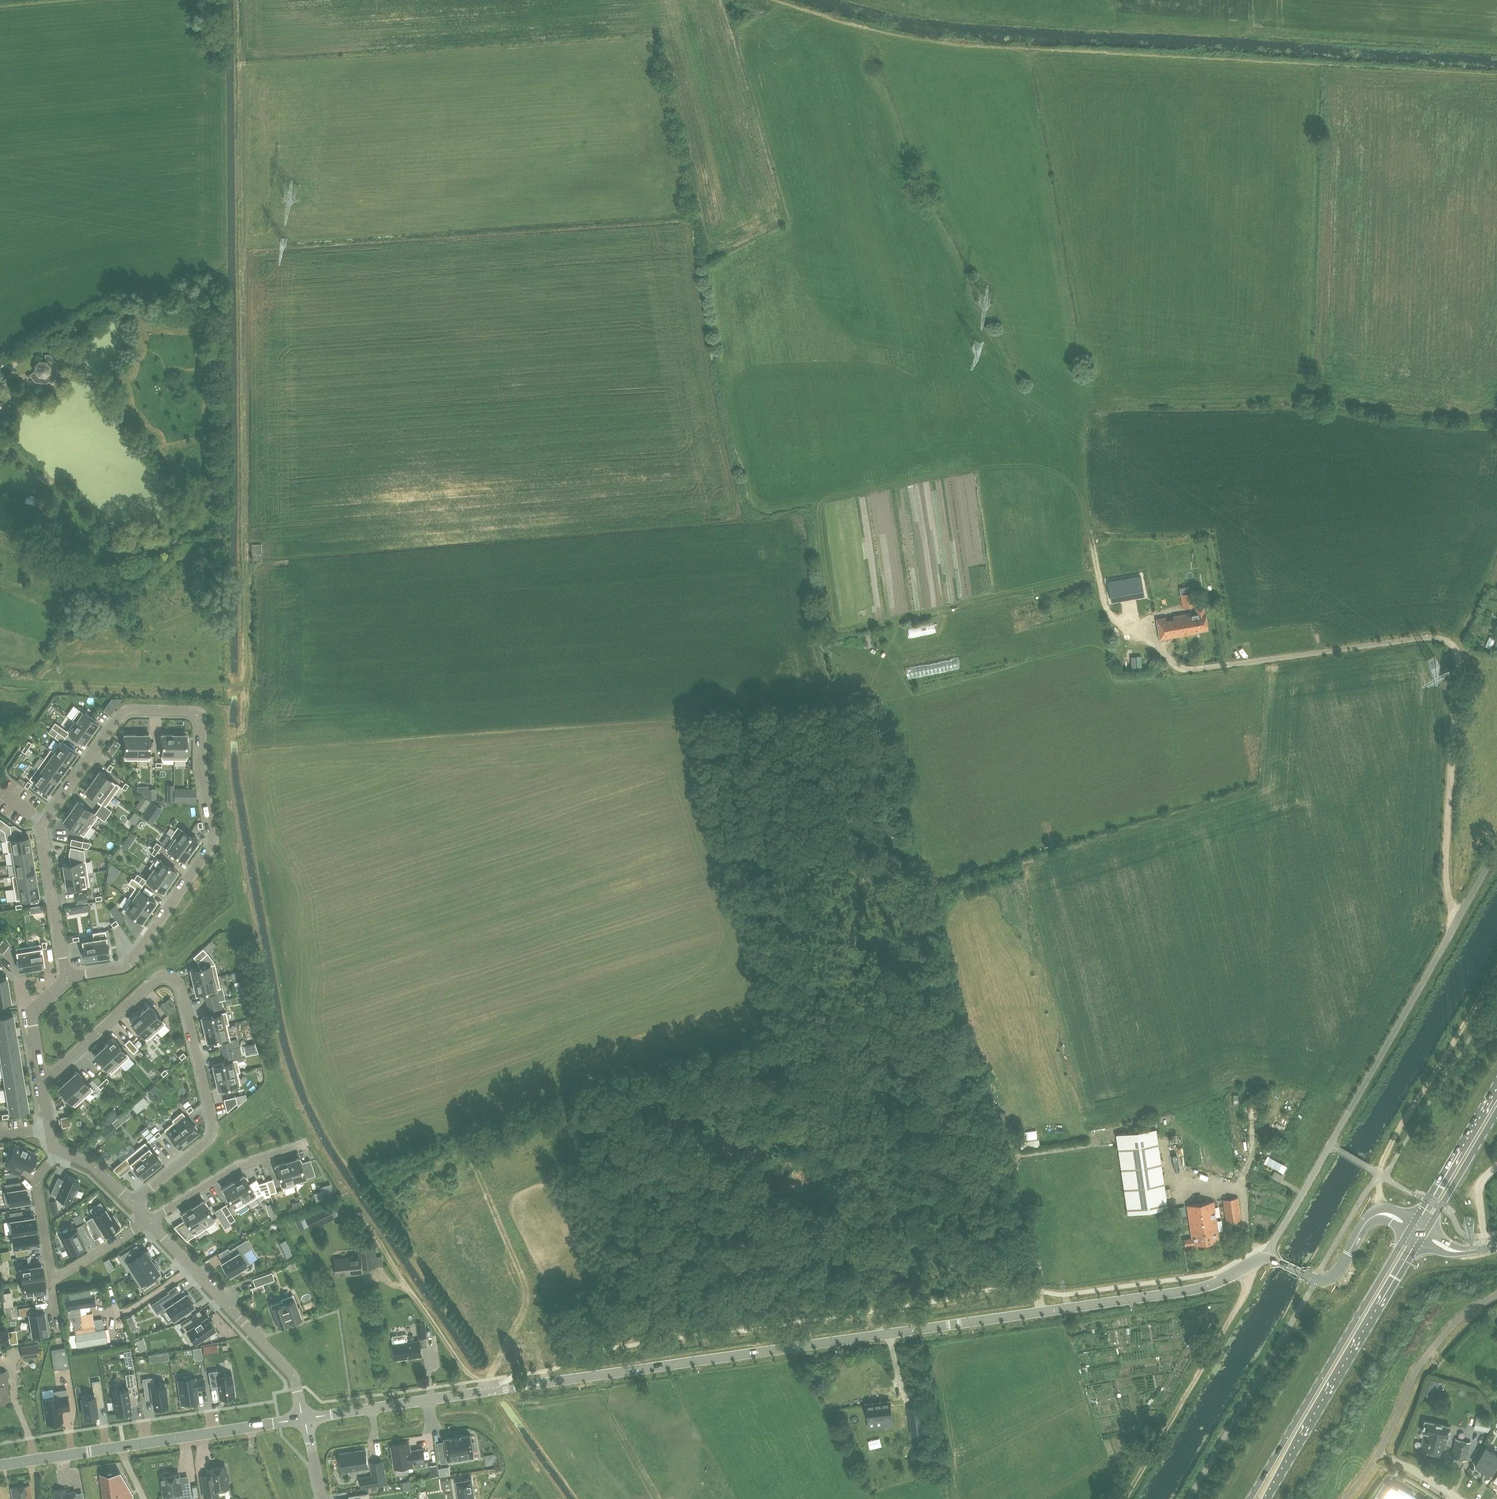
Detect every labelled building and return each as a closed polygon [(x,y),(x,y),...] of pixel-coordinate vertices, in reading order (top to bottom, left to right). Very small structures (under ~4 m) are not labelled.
[(85,315),(81,317),(72,322),(77,329),(89,321),(85,315)] [(37,365),(36,369),(39,373),(33,378),(35,381),(46,382),(55,375),(56,365),(49,356),(46,355),(45,358),(41,357),(41,362),(37,365)] [(6,384),(17,372),(8,364),(0,373),(0,379),(6,384)] [(1197,606),(1195,596),(1181,598),(1183,609),(1197,606)] [(1195,608),(1196,613),(1156,620),(1159,640),(1195,633),(1195,632),(1208,630),(1205,612),(1204,613),(1203,607),(1195,608)] [(926,632),(928,639),(938,636),(937,630),(926,632)] [(108,702),(104,710),(110,714),(115,707),(108,702)] [(76,703),(69,712),(74,716),(81,707),(76,703)] [(91,733),(98,723),(79,709),(72,720),(74,721),(91,733)] [(91,733),(74,721),(67,731),(83,743),(91,733)] [(137,759),(137,735),(124,735),(124,759),(137,759)] [(149,735),(137,735),(137,759),(149,759),(149,735)] [(174,759),(174,735),(161,735),(161,759),(174,759)] [(187,735),(174,735),(174,759),(187,759),(187,735)] [(106,751),(112,754),(120,743),(114,739),(106,751)] [(60,740),(53,750),(69,763),(76,753),(60,740)] [(53,750),(51,749),(43,759),(62,772),(69,763),(53,750)] [(62,772),(43,759),(36,769),(55,782),(62,772)] [(55,782),(36,769),(29,779),(48,792),(55,782)] [(99,771),(92,781),(112,796),(120,786),(99,771)] [(177,771),(178,790),(187,789),(185,771),(177,771)] [(105,806),(112,796),(92,781),(85,791),(105,806)] [(78,801),(70,811),(91,826),(98,816),(78,801)] [(160,807),(153,802),(143,816),(151,822),(160,807)] [(91,826),(70,811),(63,821),(83,836),(91,826)] [(198,840),(177,826),(170,837),(172,838),(191,851),(198,840)] [(31,849),(29,836),(6,840),(8,853),(10,852),(31,849)] [(81,847),(83,841),(71,838),(70,844),(81,847)] [(183,861),(191,851),(172,838),(165,848),(183,861)] [(121,847),(125,850),(130,844),(125,840),(121,847)] [(156,842),(153,847),(154,848),(158,850),(161,845),(156,842)] [(32,860),(31,849),(10,852),(12,864),(32,860)] [(177,871),(156,857),(149,867),(153,870),(169,881),(177,871)] [(34,872),(32,860),(12,864),(14,875),(14,876),(34,872)] [(87,873),(85,860),(63,864),(65,876),(87,873)] [(169,881),(153,870),(146,880),(162,891),(169,881)] [(36,884),(34,872),(14,876),(14,875),(12,875),(12,876),(14,888),(36,884)] [(106,880),(109,883),(114,877),(108,872),(106,880)] [(89,885),(87,873),(65,876),(67,889),(89,885)] [(142,877),(137,873),(134,878),(139,882),(142,877)] [(155,901),(139,890),(142,885),(132,877),(128,883),(135,887),(128,898),(130,899),(148,911),(155,901)] [(38,896),(36,884),(14,888),(16,900),(38,896)] [(75,902),(75,893),(67,893),(67,902),(75,902)] [(83,895),(76,896),(77,903),(84,902),(83,895)] [(141,922),(148,911),(130,899),(123,909),(141,922)] [(88,904),(68,907),(69,914),(89,910),(88,904)] [(125,920),(120,912),(114,916),(119,924),(125,920)] [(109,955),(105,930),(93,932),(92,933),(93,937),(94,937),(97,957),(109,955)] [(93,937),(81,939),(84,959),(97,957),(94,937),(93,937)] [(2,953),(9,945),(3,940),(0,943),(0,951),(2,953)] [(40,943),(28,945),(31,968),(44,966),(40,943)] [(31,968),(28,945),(15,947),(19,970),(31,968)] [(203,956),(210,951),(206,946),(200,951),(203,956)] [(191,969),(193,981),(218,976),(215,964),(191,969)] [(220,988),(218,976),(193,981),(196,994),(220,988)] [(8,989),(6,977),(0,978),(0,991),(8,989)] [(8,989),(0,991),(0,1003),(10,1002),(8,989)] [(219,993),(207,996),(205,996),(207,1003),(221,1000),(219,993)] [(169,997),(159,1006),(167,1015),(175,1008),(174,1002),(169,997)] [(222,1008),(221,1000),(207,1003),(209,1011),(222,1008)] [(149,1005),(139,1013),(156,1032),(165,1023),(149,1005)] [(229,1024),(226,1011),(202,1017),(204,1029),(226,1024),(229,1024)] [(156,1032),(139,1013),(130,1022),(147,1040),(156,1032)] [(14,1026),(12,1014),(0,1016),(0,1029),(14,1026)] [(226,1024),(204,1029),(207,1041),(229,1036),(226,1024)] [(0,1029),(0,1041),(16,1038),(14,1026),(0,1029)] [(0,1041),(0,1051),(0,1053),(18,1050),(16,1038),(0,1041)] [(129,1056),(112,1038),(103,1046),(120,1065),(129,1056)] [(124,1043),(133,1053),(138,1048),(129,1038),(124,1043)] [(238,1038),(220,1042),(222,1050),(239,1046),(238,1038)] [(138,1040),(134,1043),(138,1048),(142,1044),(138,1040)] [(120,1065),(103,1046),(94,1055),(111,1073),(120,1065)] [(239,1046),(222,1050),(224,1062),(237,1059),(237,1060),(243,1059),(239,1046)] [(142,1048),(133,1054),(136,1059),(145,1053),(142,1048)] [(18,1050),(0,1053),(2,1065),(20,1062),(18,1050)] [(224,1062),(213,1065),(216,1077),(237,1072),(238,1072),(240,1072),(240,1071),(237,1060),(237,1059),(224,1062)] [(20,1062),(2,1065),(4,1077),(22,1074),(20,1062)] [(76,1071),(67,1079),(84,1098),(93,1089),(76,1071)] [(237,1072),(216,1077),(218,1089),(240,1084),(238,1072),(237,1072)] [(22,1074),(4,1077),(6,1089),(24,1086),(22,1074)] [(84,1098),(67,1079),(58,1088),(75,1106),(84,1098)] [(24,1086),(6,1089),(8,1100),(26,1098),(24,1086)] [(235,1096),(224,1099),(227,1111),(237,1103),(235,1096)] [(8,1100),(10,1113),(28,1110),(26,1098),(8,1100)] [(1292,1103),(1287,1113),(1294,1117),(1299,1107),(1292,1103)] [(198,1131),(182,1111),(172,1120),(173,1121),(174,1121),(188,1139),(198,1131)] [(69,1115),(60,1117),(62,1127),(70,1126),(69,1115)] [(117,1118),(112,1122),(116,1127),(121,1123),(117,1118)] [(178,1147),(188,1139),(174,1121),(173,1121),(164,1129),(178,1147)] [(112,1124),(106,1128),(111,1134),(117,1129),(112,1124)] [(157,1139),(146,1126),(140,1131),(152,1144),(157,1139)] [(1167,1207),(1158,1140),(1156,1128),(1117,1134),(1128,1213),(1167,1207)] [(145,1142),(135,1150),(151,1169),(161,1161),(145,1142)] [(14,1144),(8,1159),(15,1162),(12,1169),(11,1170),(19,1174),(23,1166),(30,1169),(37,1154),(14,1144)] [(141,1177),(151,1169),(138,1153),(135,1150),(113,1168),(118,1174),(131,1164),(141,1177)] [(1287,1172),(1291,1166),(1271,1154),(1267,1161),(1287,1172)] [(299,1158),(287,1162),(293,1181),(294,1181),(305,1177),(315,1174),(310,1160),(302,1162),(301,1160),(300,1160),(299,1158)] [(287,1162),(275,1165),(283,1189),(295,1185),(294,1181),(293,1181),(287,1162)] [(1279,1181),(1282,1175),(1274,1171),(1271,1177),(1279,1181)] [(57,1180),(51,1193),(56,1196),(56,1197),(69,1203),(73,1194),(75,1195),(77,1189),(76,1189),(79,1181),(66,1175),(63,1182),(57,1180)] [(244,1175),(233,1182),(246,1203),(257,1197),(244,1175)] [(272,1179),(266,1181),(270,1193),(276,1191),(272,1179)] [(17,1181),(2,1184),(3,1191),(1,1191),(3,1205),(27,1201),(25,1193),(23,1193),(22,1188),(18,1188),(17,1181)] [(265,1197),(270,1195),(266,1181),(256,1184),(265,1197)] [(246,1203),(233,1182),(222,1189),(236,1210),(246,1203)] [(331,1184),(319,1187),(324,1200),(335,1197),(331,1184)] [(1242,1222),(1238,1198),(1222,1201),(1226,1224),(1242,1222)] [(203,1201),(192,1207),(205,1228),(216,1222),(203,1201)] [(1216,1221),(1214,1202),(1188,1206),(1192,1239),(1184,1240),(1185,1246),(1219,1241),(1218,1230),(1223,1230),(1222,1220),(1216,1221)] [(226,1216),(231,1213),(226,1204),(221,1207),(224,1212),(226,1216)] [(311,1228),(333,1217),(328,1206),(305,1217),(311,1228)] [(185,1219),(173,1226),(186,1240),(195,1235),(205,1228),(192,1207),(182,1214),(185,1219)] [(221,1207),(214,1211),(225,1228),(231,1224),(226,1216),(224,1212),(221,1207)] [(94,1215),(86,1220),(92,1232),(100,1228),(105,1235),(119,1226),(113,1216),(110,1217),(105,1209),(94,1216),(94,1215)] [(36,1230),(34,1216),(23,1218),(22,1210),(9,1212),(13,1234),(36,1230)] [(72,1217),(76,1224),(83,1221),(79,1213),(72,1217)] [(303,1217),(296,1221),(299,1227),(307,1224),(303,1217)] [(88,1236),(82,1224),(75,1227),(76,1230),(61,1237),(69,1252),(84,1245),(81,1239),(88,1236)] [(39,1244),(36,1230),(13,1234),(16,1256),(29,1254),(27,1246),(39,1244)] [(229,1249),(233,1255),(222,1262),(225,1267),(223,1268),(227,1274),(228,1273),(229,1275),(250,1262),(244,1253),(251,1248),(246,1239),(229,1249)] [(430,1243),(434,1252),(431,1253),(434,1260),(446,1256),(439,1239),(430,1243)] [(278,1243),(284,1257),(292,1254),(285,1240),(278,1243)] [(362,1273),(362,1272),(370,1272),(369,1267),(377,1266),(374,1246),(357,1248),(358,1257),(335,1260),(337,1276),(362,1273)] [(148,1251),(146,1252),(145,1250),(138,1254),(136,1251),(133,1247),(120,1255),(132,1274),(152,1261),(150,1258),(152,1257),(148,1251)] [(159,1272),(157,1269),(159,1268),(155,1262),(153,1263),(152,1261),(132,1274),(144,1292),(157,1284),(154,1279),(152,1276),(159,1272)] [(42,1265),(20,1268),(22,1281),(44,1278),(42,1265)] [(252,1279),(255,1286),(263,1284),(274,1279),(272,1272),(252,1279)] [(44,1278),(22,1281),(24,1294),(46,1290),(44,1278)] [(265,1289),(263,1284),(255,1286),(251,1288),(253,1293),(265,1289)] [(90,1287),(68,1291),(69,1298),(91,1295),(90,1287)] [(96,1294),(65,1299),(67,1309),(98,1305),(96,1294)] [(169,1296),(152,1310),(159,1318),(168,1311),(176,1320),(194,1305),(193,1303),(194,1302),(188,1295),(187,1296),(185,1294),(175,1303),(169,1296)] [(293,1294),(281,1298),(282,1300),(289,1322),(301,1318),(293,1294)] [(277,1326),(289,1322),(282,1300),(270,1305),(277,1326)] [(46,1324),(46,1323),(44,1311),(34,1313),(33,1305),(19,1307),(20,1316),(29,1314),(30,1321),(27,1321),(29,1330),(31,1330),(32,1335),(39,1334),(39,1336),(49,1334),(48,1323),(46,1324)] [(4,1307),(6,1319),(13,1317),(10,1306),(4,1307)] [(80,1307),(67,1310),(68,1316),(71,1316),(72,1323),(82,1321),(93,1319),(92,1312),(86,1313),(81,1314),(80,1307)] [(192,1317),(181,1325),(185,1330),(182,1333),(190,1345),(195,1342),(202,1337),(207,1334),(216,1329),(215,1327),(216,1326),(212,1320),(211,1321),(207,1315),(204,1317),(200,1319),(199,1318),(195,1321),(192,1317)] [(93,1319),(96,1329),(104,1328),(102,1318),(93,1319)] [(82,1321),(72,1323),(73,1329),(74,1329),(75,1333),(76,1333),(95,1330),(93,1319),(82,1321)] [(419,1338),(426,1337),(425,1322),(418,1323),(419,1338)] [(108,1342),(105,1328),(76,1333),(78,1347),(108,1342)] [(422,1356),(420,1341),(407,1343),(407,1341),(408,1340),(407,1335),(406,1334),(393,1336),(392,1337),(393,1342),(394,1343),(394,1344),(396,1359),(422,1356)] [(37,1343),(20,1346),(22,1358),(39,1356),(37,1343)] [(202,1346),(204,1354),(211,1353),(210,1345),(202,1346)] [(51,1349),(54,1370),(69,1367),(65,1346),(51,1349)] [(193,1349),(194,1360),(202,1358),(201,1347),(193,1349)] [(123,1351),(126,1365),(133,1365),(130,1350),(123,1351)] [(160,1353),(161,1361),(169,1360),(168,1352),(160,1353)] [(220,1369),(208,1371),(211,1387),(217,1386),(219,1398),(223,1397),(223,1399),(231,1398),(231,1396),(235,1395),(231,1373),(221,1375),(220,1369)] [(127,1388),(112,1390),(115,1413),(131,1411),(130,1403),(137,1402),(133,1373),(125,1374),(127,1388)] [(155,1407),(155,1409),(162,1408),(162,1406),(168,1405),(167,1397),(169,1397),(168,1390),(166,1390),(164,1381),(155,1383),(154,1376),(142,1378),(144,1391),(151,1390),(154,1407),(155,1407)] [(180,1389),(182,1403),(198,1401),(196,1389),(205,1388),(203,1378),(195,1380),(194,1379),(181,1381),(182,1389),(180,1389)] [(876,1390),(891,1390),(891,1379),(876,1380),(876,1390)] [(81,1397),(81,1398),(84,1417),(98,1415),(97,1407),(103,1406),(99,1380),(92,1381),(94,1393),(81,1395),(81,1397)] [(69,1409),(66,1388),(53,1390),(54,1396),(43,1398),(47,1423),(63,1421),(61,1410),(69,1409)] [(893,1425),(890,1400),(866,1403),(868,1420),(882,1418),(883,1426),(893,1425)] [(1450,1426),(1428,1421),(1425,1421),(1422,1431),(1424,1432),(1420,1449),(1444,1455),(1450,1426)] [(902,1423),(885,1426),(886,1433),(899,1432),(900,1436),(904,1435),(902,1423)] [(452,1436),(445,1438),(446,1444),(438,1445),(441,1463),(449,1462),(449,1459),(464,1456),(464,1454),(473,1453),(473,1450),(475,1450),(474,1442),(472,1442),(471,1435),(468,1435),(468,1434),(460,1435),(452,1436)] [(1466,1460),(1470,1442),(1455,1439),(1451,1456),(1466,1460)] [(409,1443),(392,1446),(395,1467),(412,1465),(412,1467),(426,1465),(423,1448),(410,1450),(409,1443)] [(495,1446),(484,1445),(484,1458),(495,1458),(495,1446)] [(1476,1465),(1478,1466),(1477,1468),(1483,1473),(1485,1470),(1495,1476),(1496,1473),(1496,1454),(1486,1448),(1476,1465)] [(366,1450),(340,1454),(342,1471),(352,1470),(352,1473),(366,1471),(366,1468),(368,1467),(366,1450)] [(429,1465),(431,1477),(439,1476),(437,1464),(429,1465)] [(228,1473),(226,1473),(225,1466),(208,1469),(209,1474),(201,1476),(205,1497),(218,1495),(217,1489),(228,1488),(227,1480),(229,1479),(228,1473)] [(449,1466),(439,1468),(440,1476),(450,1474),(449,1467),(449,1466)] [(119,1472),(106,1474),(100,1475),(99,1473),(102,1498),(132,1498),(132,1495),(122,1496),(122,1490),(121,1487),(119,1472)] [(189,1485),(180,1486),(178,1473),(170,1474),(169,1473),(167,1472),(165,1472),(163,1474),(163,1476),(161,1476),(164,1495),(172,1494),(172,1496),(173,1497),(175,1498),(191,1498),(189,1485)] [(359,1477),(362,1488),(374,1486),(372,1475),(359,1477)] [(451,1477),(454,1498),(475,1498),(472,1478),(464,1479),(463,1475),(451,1477)] [(1406,1490),(1407,1490),(1402,1488),(1401,1490),(1392,1484),(1386,1494),(1380,1490),(1374,1498),(1412,1498),(1414,1495),(1406,1490)] [(11,1488),(12,1498),(31,1498),(29,1485),(11,1488)] [(54,1491),(55,1498),(76,1498),(75,1491),(65,1493),(65,1490),(54,1491)]
